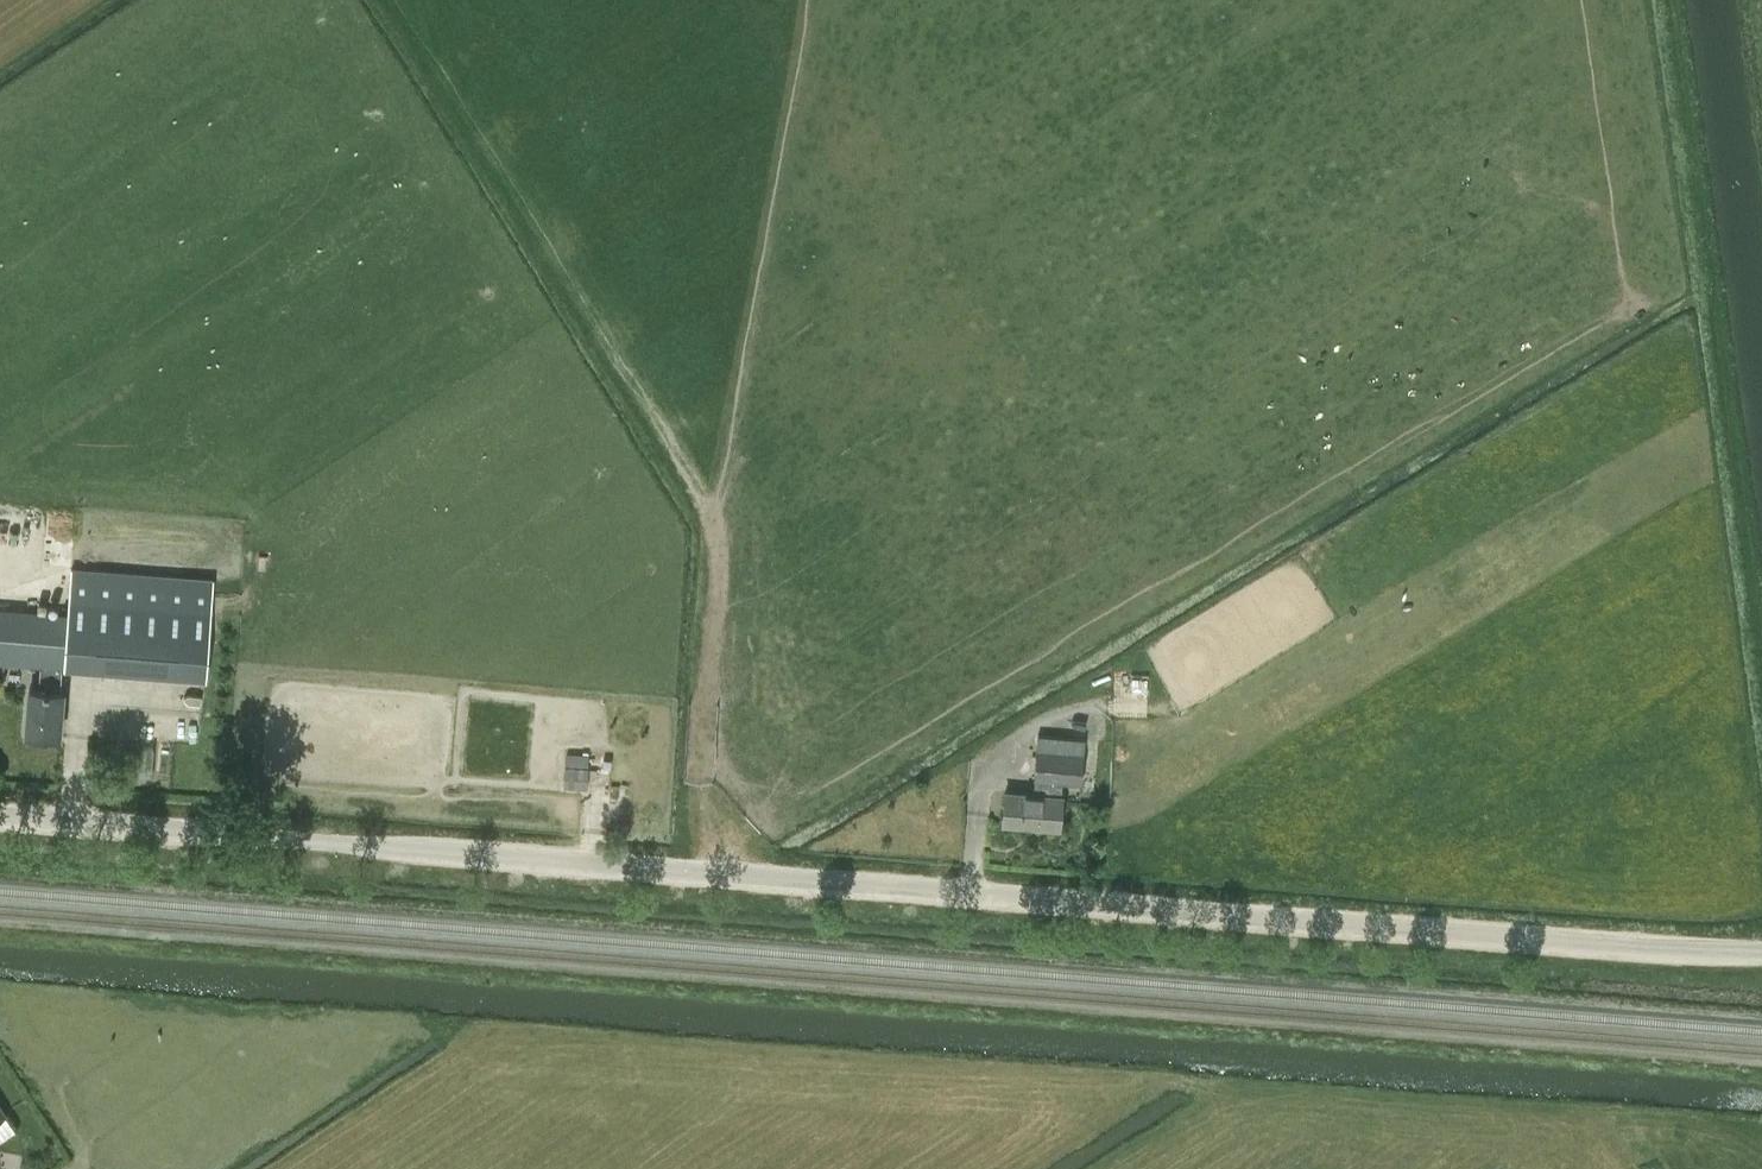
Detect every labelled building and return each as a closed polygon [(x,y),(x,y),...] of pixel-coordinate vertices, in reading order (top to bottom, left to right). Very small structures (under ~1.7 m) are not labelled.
[(39,688),(31,687),(27,733),(59,735),(63,690),(61,690),(63,667),(208,679),(215,579),(72,568),(69,612),(0,607),(0,663),(41,666),(39,688)] [(1115,691),(1146,692),(1147,670),(1116,669),(1115,691)] [(1036,733),(1031,793),(1005,791),(1002,824),(1059,829),(1063,782),(1083,783),(1085,737),(1036,733)] [(567,752),(567,785),(590,785),(591,753),(567,752)]
